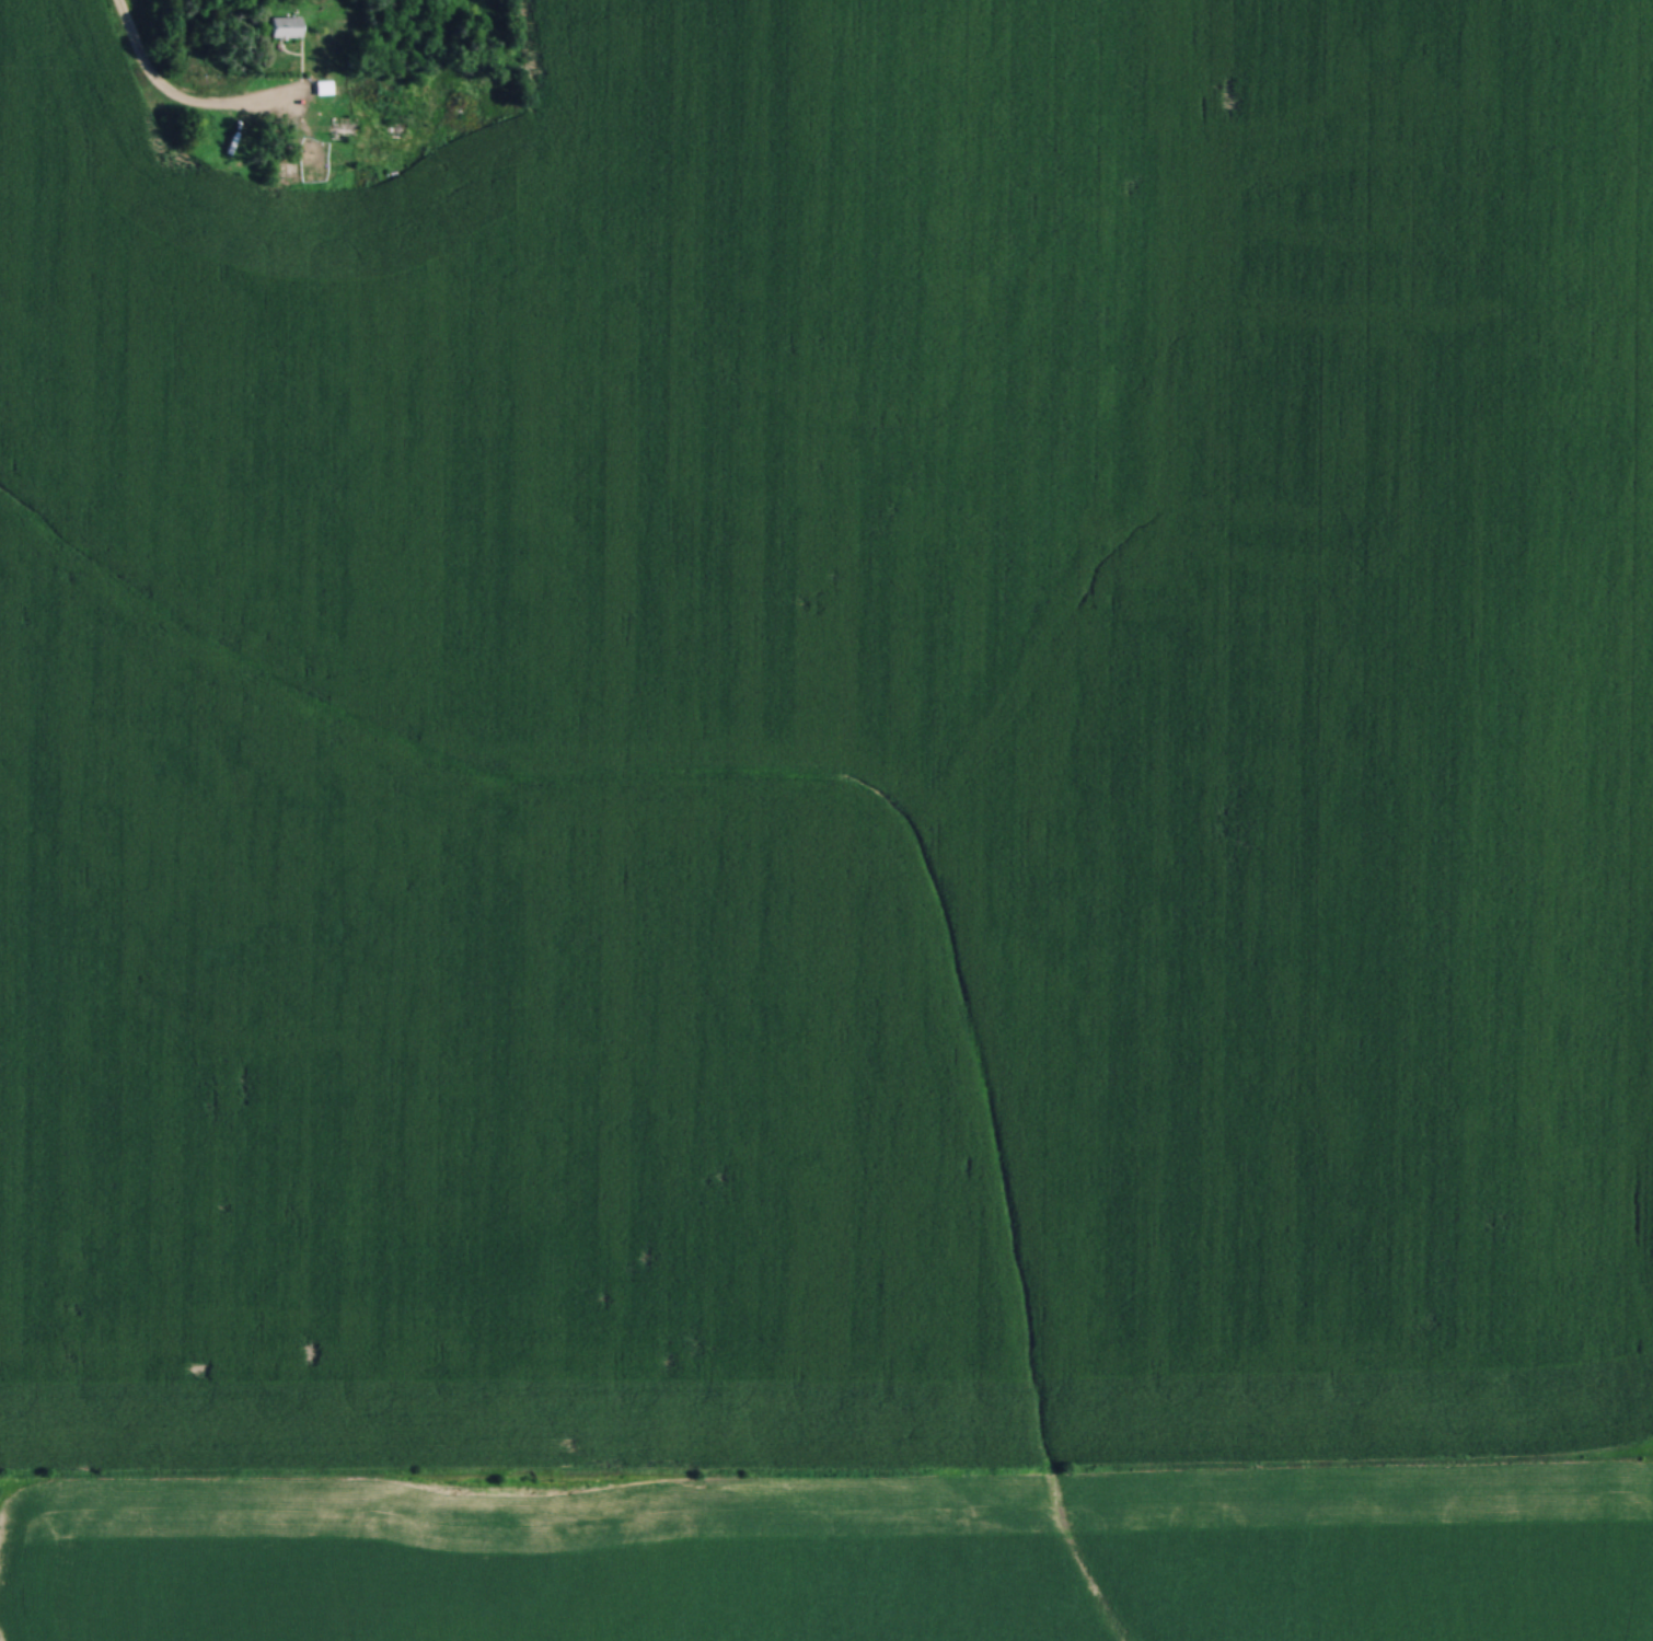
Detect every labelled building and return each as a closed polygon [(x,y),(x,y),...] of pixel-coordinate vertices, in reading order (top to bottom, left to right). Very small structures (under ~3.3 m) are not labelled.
[(267,38),(298,38),(298,17),(267,17),(267,38)] [(317,103),(331,103),(331,79),(317,79),(317,103)] [(355,140),(355,117),(328,117),(328,140),(355,140)] [(404,135),(404,120),(385,120),(385,135),(404,135)]
